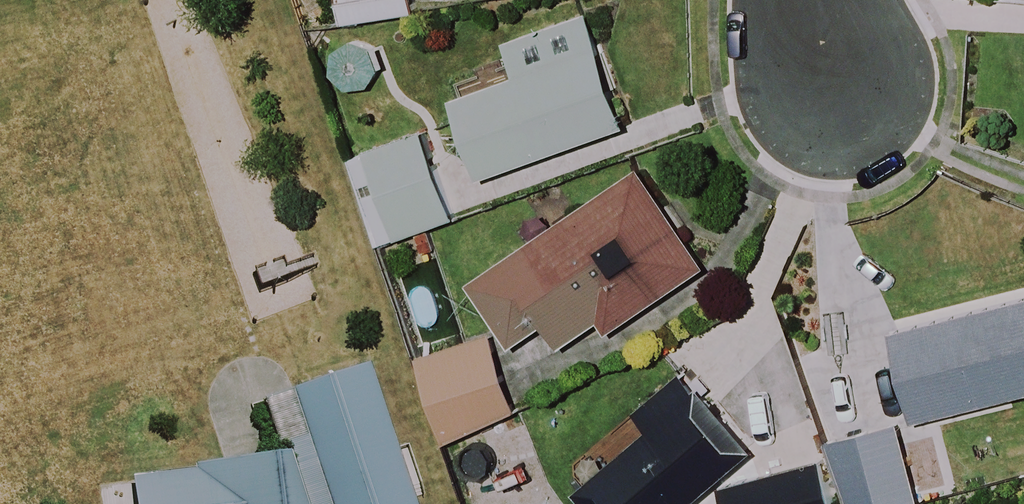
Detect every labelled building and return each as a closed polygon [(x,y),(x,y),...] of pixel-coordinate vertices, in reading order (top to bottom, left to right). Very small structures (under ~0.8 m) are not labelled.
[(410,0),(339,0),(343,24),(413,13),(410,0)] [(623,129),(583,12),(497,42),(510,80),(445,102),(472,181),(623,129)] [(446,222),(418,133),(364,150),(391,239),(446,222)] [(711,265),(647,165),(476,275),(521,343),(553,322),(568,344),(608,318),(614,328),(711,265)] [(883,334),(907,424),(1023,394),(1023,297),(883,334)] [(450,441),(521,410),(494,333),(420,358),(450,441)] [(361,363),(284,396),(299,454),(275,460),(126,479),(129,503),(408,503),(361,363)] [(678,375),(639,406),(644,412),(559,481),(578,503),(692,503),(747,460),(678,375)] [(896,425),(827,442),(843,503),(916,503),(896,425)] [(809,452),(746,472),(750,486),(718,495),(721,503),(824,503),(809,452)]
